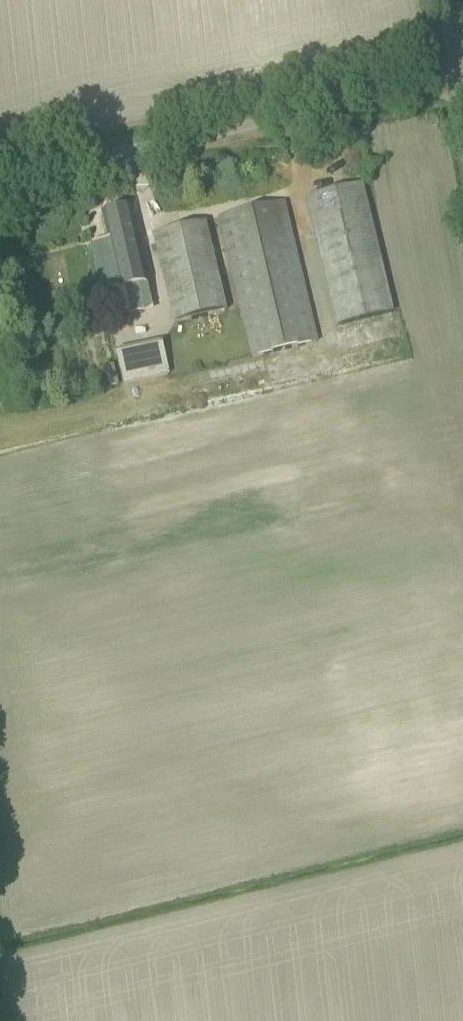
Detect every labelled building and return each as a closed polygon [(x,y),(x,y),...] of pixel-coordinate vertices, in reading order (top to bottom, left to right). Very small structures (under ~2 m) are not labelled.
[(339,325),(373,317),(392,312),(362,184),(308,197),(339,325)] [(253,357),(317,342),(284,203),(220,218),(253,357)] [(153,308),(134,227),(130,207),(102,214),(107,233),(108,240),(92,244),(109,317),(153,308)] [(154,234),(159,253),(175,322),(225,311),(205,222),(154,234)] [(168,374),(160,341),(109,353),(117,386),(168,374)]
